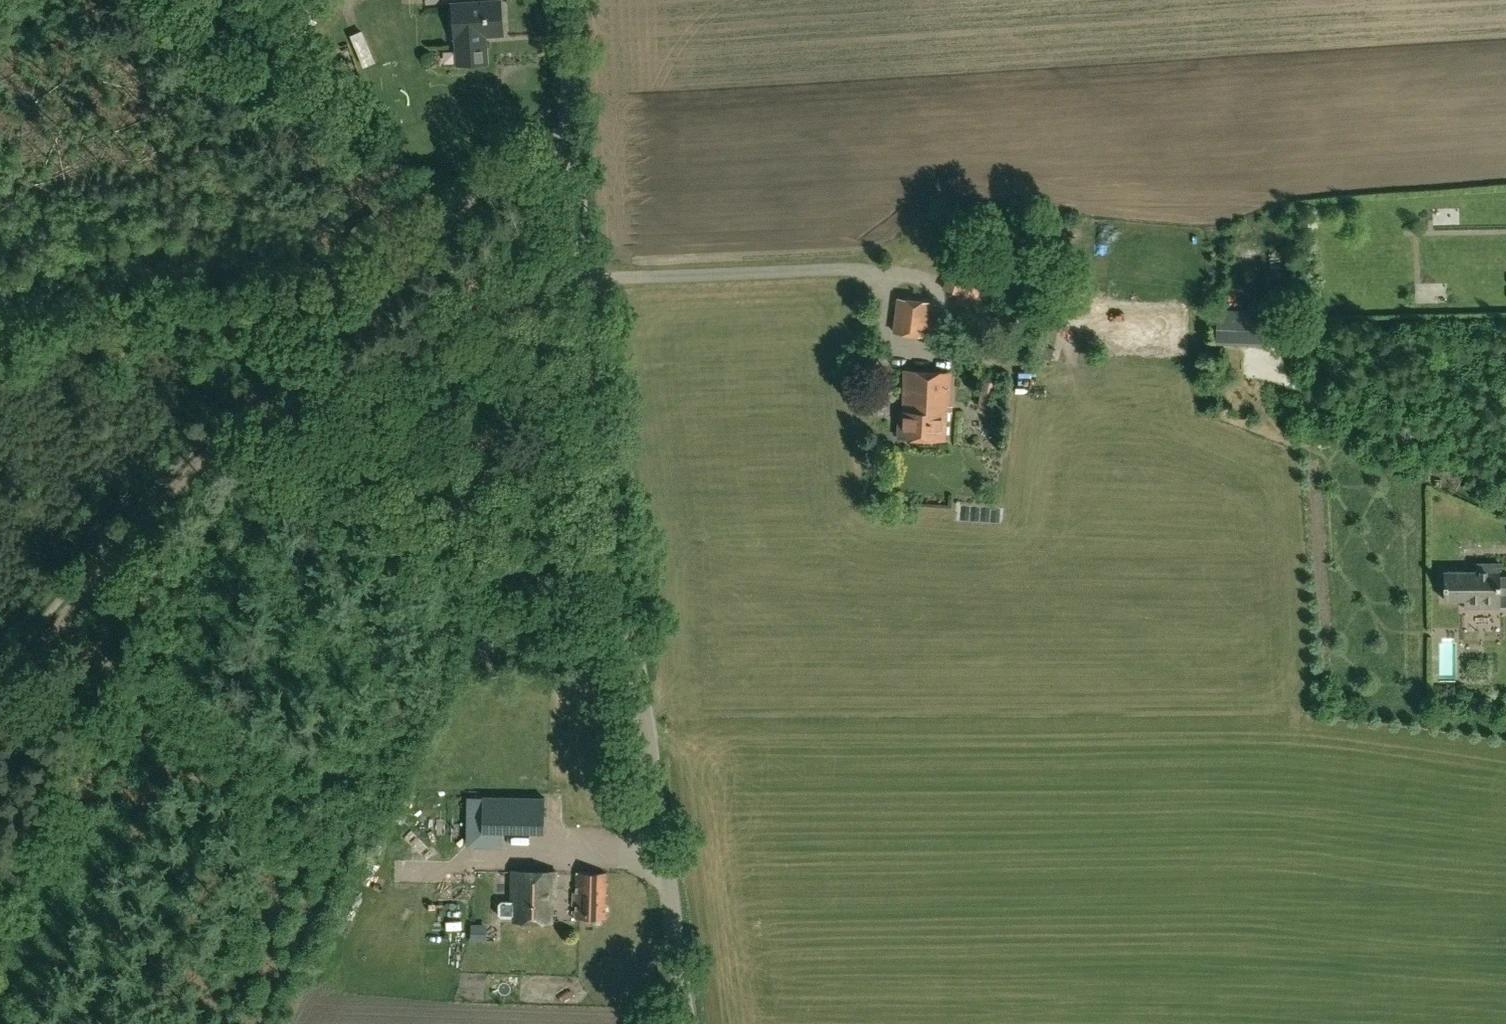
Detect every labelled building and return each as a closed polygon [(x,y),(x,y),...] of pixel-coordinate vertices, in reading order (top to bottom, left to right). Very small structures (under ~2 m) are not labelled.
[(453,38),(456,38),(457,64),(485,62),(484,36),(502,35),(500,2),(451,5),(453,38)] [(372,38),(359,43),(374,76),(386,71),(372,38)] [(956,247),(945,290),(979,299),(990,256),(956,247)] [(894,332),(926,336),(930,303),(898,299),(894,332)] [(1216,335),(1258,335),(1259,304),(1216,304),(1216,335)] [(995,369),(976,370),(977,395),(996,394),(995,369)] [(952,372),(905,370),(904,411),(900,411),(899,438),(946,440),(948,412),(950,412),(952,372)] [(1505,593),(1505,577),(1500,577),(1500,563),(1475,563),(1475,571),(1444,571),(1444,599),(1464,599),(1464,607),(1500,607),(1500,593),(1505,593)] [(1493,621),(1493,613),(1470,613),(1470,621),(1493,621)] [(545,797),(483,796),(482,832),(544,832),(545,797)] [(577,869),(577,915),(605,915),(605,869),(577,869)] [(516,898),(516,902),(501,901),(498,905),(498,916),(501,919),(516,919),(516,921),(550,922),(551,899),(555,899),(556,872),(512,872),(512,898),(516,898)]
